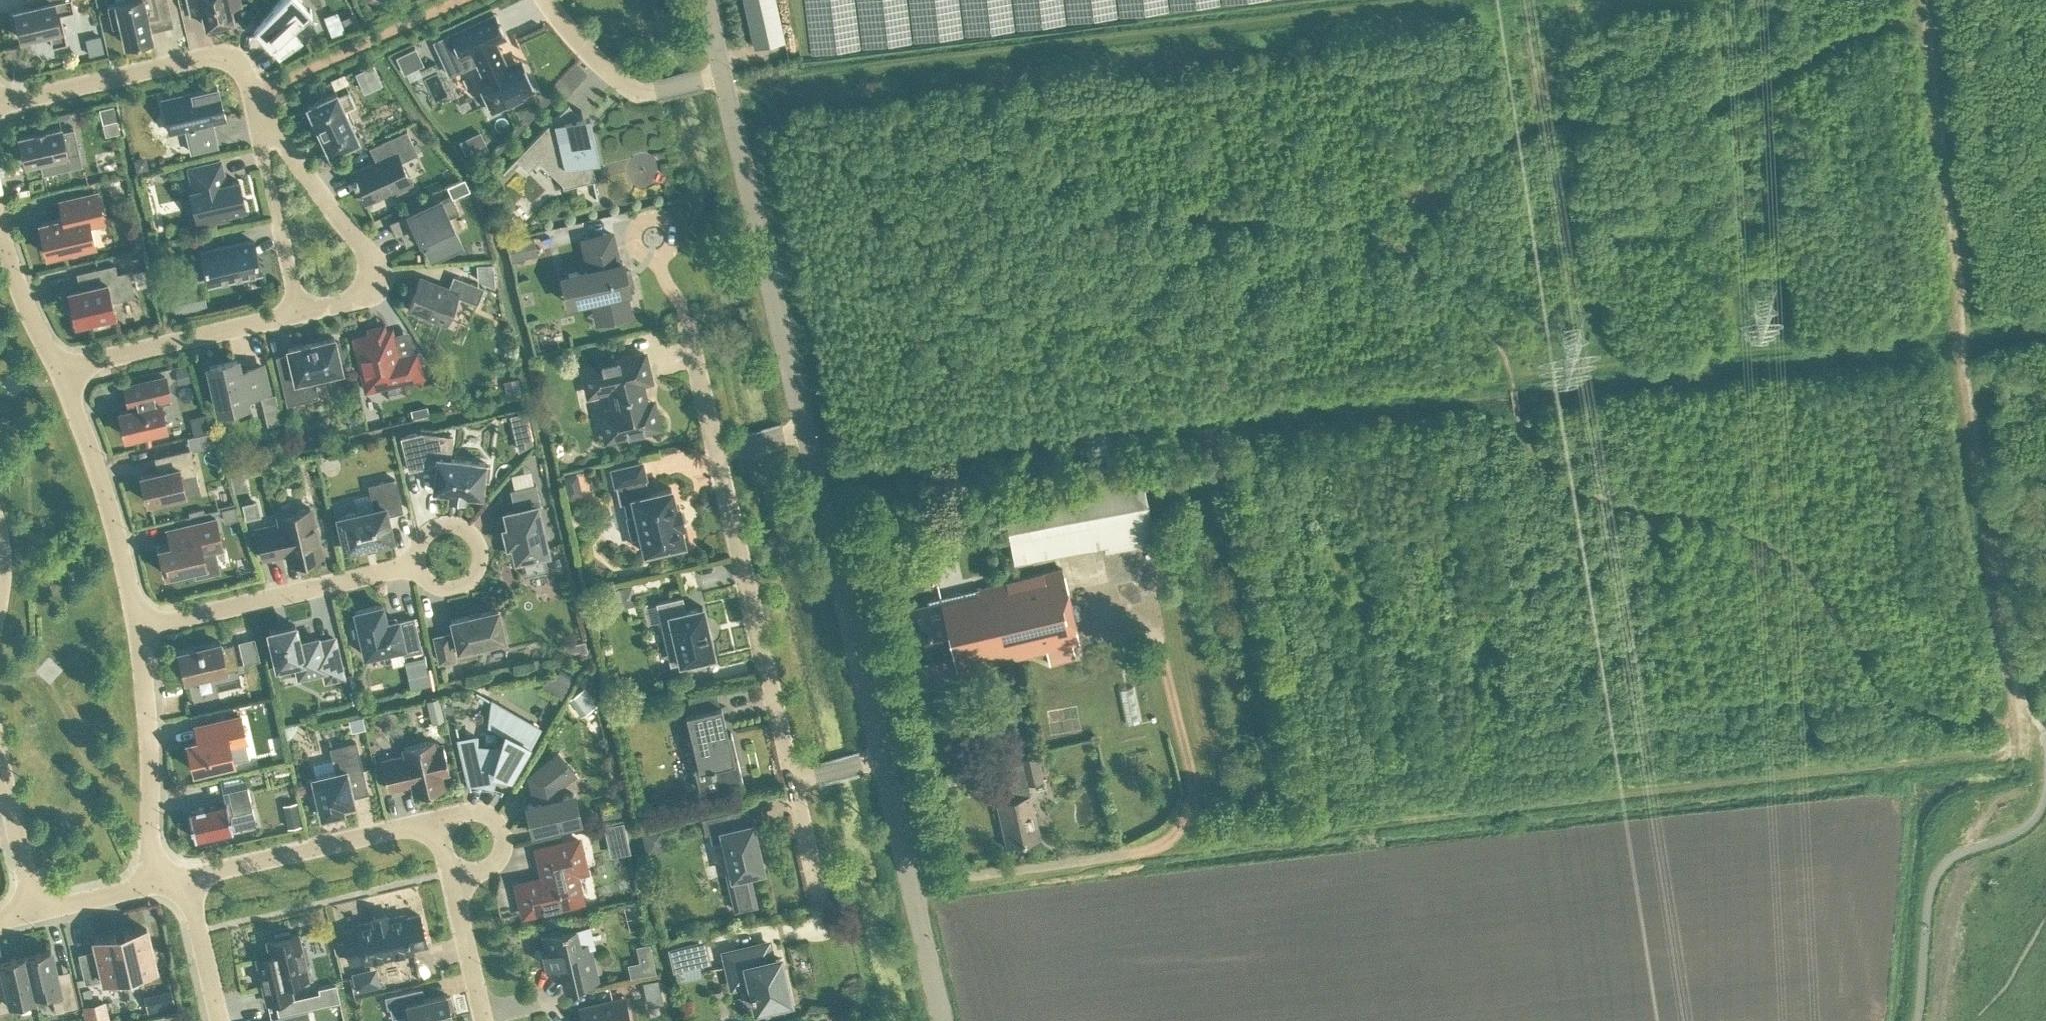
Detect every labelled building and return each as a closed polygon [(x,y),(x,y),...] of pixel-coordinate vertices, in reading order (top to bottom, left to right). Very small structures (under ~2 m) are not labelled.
[(10,11),(13,24),(17,23),(21,37),(48,31),(51,44),(67,41),(60,12),(74,9),(72,0),(34,0),(35,3),(14,8),(14,10),(10,11)] [(171,16),(167,0),(118,0),(107,3),(112,25),(121,23),(125,43),(152,37),(148,21),(171,16)] [(187,4),(190,14),(202,11),(205,24),(233,18),(230,5),(240,3),(239,0),(186,0),(187,4)] [(311,9),(303,0),(278,0),(253,29),(270,47),(271,46),(278,54),(302,36),(293,25),(311,9)] [(754,44),(784,38),(776,0),(744,0),(754,44)] [(533,88),(522,65),(519,57),(506,63),(496,41),(505,37),(493,12),(433,40),(445,65),(471,52),(489,89),(483,92),(492,111),(521,97),(520,94),(533,88)] [(338,19),(343,31),(355,26),(349,14),(338,19)] [(100,34),(85,37),(89,53),(103,50),(100,34)] [(423,63),(415,46),(396,55),(403,72),(423,63)] [(356,72),(360,81),(375,74),(371,65),(356,72)] [(308,90),(313,101),(307,104),(329,151),(358,138),(344,108),(355,103),(348,89),(338,94),(331,80),(308,90)] [(217,144),(211,121),(224,117),(216,85),(162,98),(169,130),(185,127),(191,150),(217,144)] [(569,103),(568,102),(515,156),(527,169),(541,155),(557,170),(553,174),(561,182),(562,186),(595,178),(595,177),(593,177),(589,160),(598,157),(588,114),(578,116),(567,105),(569,103)] [(100,107),(103,121),(116,118),(113,104),(100,107)] [(79,151),(73,127),(61,130),(60,125),(19,134),(20,137),(16,138),(19,152),(23,151),(25,162),(40,159),(43,172),(70,166),(67,153),(79,151)] [(413,186),(396,151),(414,143),(407,127),(372,144),(379,158),(351,171),(353,176),(352,176),(354,181),(355,180),(365,201),(392,188),(395,194),(413,186)] [(658,149),(629,152),(632,182),(661,179),(658,149)] [(148,167),(146,155),(133,158),(136,170),(148,167)] [(190,190),(193,206),(197,222),(227,215),(226,211),(245,207),(239,179),(225,183),(219,160),(189,167),(194,189),(190,190)] [(451,182),(456,192),(472,184),(468,174),(451,182)] [(40,240),(43,239),(47,253),(94,242),(90,223),(103,219),(97,190),(59,199),(63,216),(39,221),(40,225),(37,226),(40,240)] [(448,216),(459,211),(450,192),(389,220),(395,235),(400,232),(405,243),(422,236),(424,241),(422,242),(423,243),(425,242),(430,255),(460,241),(448,216)] [(582,238),(586,257),(593,256),(596,266),(568,272),(574,301),(592,297),(597,320),(629,313),(624,289),(628,288),(622,260),(617,261),(610,232),(582,238)] [(506,241),(511,260),(537,254),(533,235),(506,241)] [(201,250),(208,282),(260,270),(252,238),(201,250)] [(492,262),(476,263),(477,278),(494,284),(492,262)] [(77,271),(80,286),(68,289),(73,310),(71,310),(74,326),(94,322),(93,318),(115,313),(111,299),(132,289),(128,269),(116,272),(114,263),(77,271)] [(407,307),(445,322),(456,295),(477,303),(483,286),(453,274),(448,287),(419,276),(407,307)] [(171,302),(174,315),(190,311),(187,298),(171,302)] [(355,338),(366,387),(371,386),(371,389),(386,385),(386,383),(420,375),(415,352),(396,356),(390,329),(355,338)] [(333,336),(333,337),(317,340),(304,343),(288,347),(288,346),(287,347),(287,348),(288,348),(289,352),(276,355),(287,402),(317,395),(312,375),(341,369),(341,367),(339,358),(342,358),(338,340),(335,341),(334,337),(334,336),(333,336)] [(600,413),(599,418),(600,423),(603,427),(606,438),(658,426),(652,400),(645,401),(640,381),(649,379),(643,352),(589,365),(590,370),(589,375),(590,380),(593,384),(594,385),(595,385),(600,386),(605,385),(609,382),(610,382),(613,384),(619,407),(615,408),(610,407),(605,408),(601,412),(600,412),(600,413)] [(244,393),(267,388),(262,365),(239,370),(236,358),(209,365),(212,378),(208,378),(211,392),(215,391),(219,407),(246,401),(244,393)] [(190,379),(187,368),(176,370),(179,381),(190,379)] [(133,407),(119,410),(125,435),(166,426),(160,402),(170,400),(165,375),(125,384),(130,403),(132,403),(133,407)] [(503,379),(506,394),(521,391),(518,376),(503,379)] [(278,404),(264,407),(268,423),(282,420),(278,404)] [(532,441),(525,410),(510,414),(518,449),(532,441)] [(196,434),(200,450),(213,447),(210,431),(196,434)] [(484,462),(485,461),(483,460),(483,461),(449,457),(452,436),(452,435),(451,434),(451,435),(421,431),(402,436),(402,435),(401,436),(401,437),(408,466),(408,468),(410,468),(410,467),(427,463),(427,464),(429,463),(428,462),(427,459),(436,460),(433,486),(432,486),(432,487),(434,488),(434,487),(449,489),(449,495),(463,497),(464,491),(479,493),(481,493),(481,492),(480,492),(482,477),(487,478),(489,464),(484,463),(484,462)] [(164,469),(140,474),(146,500),(199,488),(190,447),(160,454),(164,469)] [(626,515),(630,536),(640,534),(643,548),(643,549),(644,551),(646,550),(681,542),(683,542),(683,539),(682,539),(679,524),(682,523),(678,504),(674,505),(671,489),(671,487),(668,487),(647,492),(643,477),(645,477),(642,460),(610,468),(614,484),(616,483),(620,500),(632,498),(635,513),(626,515)] [(999,487),(1013,560),(1153,532),(1139,460),(999,487)] [(563,475),(568,496),(582,492),(577,472),(563,475)] [(337,515),(345,546),(391,536),(386,512),(401,509),(394,477),(369,483),(374,507),(337,515)] [(514,508),(505,510),(508,525),(503,526),(507,543),(512,542),(515,557),(519,556),(523,574),(547,568),(543,551),(547,550),(536,504),(540,503),(535,482),(509,487),(514,508)] [(241,502),(245,518),(256,515),(253,499),(241,502)] [(237,517),(235,505),(222,508),(225,520),(237,517)] [(280,522),(255,527),(262,557),(286,551),(289,561),(321,554),(317,537),(319,533),(317,525),(313,523),(309,506),(278,514),(280,522)] [(215,517),(167,528),(171,544),(159,546),(165,572),(169,572),(170,575),(182,573),(181,569),(195,566),(196,573),(217,569),(213,549),(222,547),(215,517)] [(921,563),(926,581),(937,578),(933,560),(921,563)] [(1068,644),(1079,641),(1061,567),(926,599),(927,602),(906,607),(918,660),(952,652),(956,670),(1036,651),(1039,663),(1070,656),(1068,644)] [(700,605),(700,606),(685,609),(682,595),(656,601),(667,651),(677,649),(679,659),(679,661),(681,661),(681,660),(690,658),(692,665),(706,661),(705,655),(711,653),(711,654),(713,653),(713,651),(712,651),(702,607),(702,605),(700,605)] [(353,625),(357,640),(361,639),(365,654),(402,645),(404,652),(420,648),(413,616),(398,620),(397,617),(386,620),(382,603),(354,609),(358,624),(353,625)] [(469,613),(451,618),(454,631),(434,635),(439,660),(453,656),(451,648),(457,646),(457,647),(503,636),(497,607),(478,611),(469,613)] [(295,660),(298,673),(323,668),(325,679),(342,675),(334,636),(318,640),(317,636),(299,640),(294,623),(268,629),(276,664),(295,660)] [(254,636),(238,640),(243,663),(259,659),(254,636)] [(175,653),(178,667),(182,666),(185,677),(225,667),(226,669),(238,666),(232,642),(221,645),(219,640),(203,644),(202,644),(195,645),(195,646),(178,650),(179,652),(175,653)] [(432,668),(427,669),(407,674),(410,686),(434,681),(432,668)] [(559,697),(569,679),(556,672),(545,678),(540,686),(559,697)] [(596,703),(583,686),(571,695),(584,712),(596,703)] [(475,744),(475,734),(459,738),(458,738),(468,781),(469,781),(481,781),(490,783),(494,770),(509,775),(510,775),(538,727),(492,700),(489,722),(505,732),(501,745),(475,744)] [(692,739),(688,740),(694,769),(709,765),(710,771),(713,770),(716,784),(742,778),(730,730),(727,731),(720,704),(685,712),(692,739)] [(187,740),(187,744),(184,744),(187,758),(191,758),(193,769),(233,760),(230,745),(246,741),(240,714),(194,724),(197,737),(187,740)] [(363,726),(360,715),(347,718),(349,729),(363,726)] [(381,759),(387,787),(412,781),(414,792),(442,785),(439,773),(449,771),(442,743),(433,745),(431,739),(404,745),(405,753),(381,759)] [(312,776),(307,777),(310,791),(316,790),(321,814),(342,809),(341,803),(353,800),(347,775),(363,771),(356,740),(339,744),(342,753),(332,756),(332,758),(313,762),(316,774),(312,775),(312,776)] [(526,803),(532,829),(579,818),(573,792),(559,795),(556,784),(573,771),(558,752),(529,774),(535,801),(526,803)] [(996,800),(1006,843),(1038,836),(1028,793),(1026,781),(1041,777),(1036,752),(1020,756),(1000,760),(1009,797),(996,800)] [(189,809),(188,809),(191,821),(189,821),(190,825),(192,825),(194,837),(196,837),(196,836),(231,828),(231,829),(232,828),(230,817),(231,816),(230,812),(252,807),(247,784),(227,788),(230,800),(226,801),(226,800),(225,801),(204,806),(204,805),(195,807),(195,808),(189,809)] [(601,804),(603,816),(619,812),(616,800),(601,804)] [(728,809),(701,816),(705,832),(708,831),(711,841),(722,838),(730,871),(726,872),(734,908),(756,903),(748,871),(762,867),(758,849),(756,839),(755,839),(751,821),(732,825),(728,809)] [(298,823),(296,812),(284,814),(286,826),(298,823)] [(613,849),(632,847),(628,816),(609,818),(613,849)] [(641,829),(644,839),(664,834),(661,824),(641,829)] [(516,882),(523,913),(582,900),(575,871),(585,869),(578,838),(536,847),(543,876),(516,882)] [(374,919),(356,923),(357,927),(343,931),(345,939),(348,951),(350,960),(365,956),(365,960),(412,949),(411,945),(426,942),(419,913),(405,916),(404,912),(386,916),(385,912),(372,915),(374,919)] [(549,932),(543,933),(546,950),(542,951),(546,965),(548,964),(550,974),(561,972),(565,986),(597,978),(590,946),(594,945),(589,923),(575,926),(566,928),(566,926),(549,930),(549,932)] [(124,973),(123,969),(133,967),(134,971),(155,966),(146,927),(127,931),(127,929),(112,932),(113,934),(94,939),(96,947),(78,951),(85,981),(103,977),(103,978),(124,973)] [(257,958),(267,1001),(291,995),(288,980),(307,975),(304,959),(308,958),(304,943),(300,943),(297,932),(290,934),(289,929),(274,933),(275,937),(267,939),(271,954),(257,958)] [(348,951),(345,939),(336,941),(339,953),(348,951)] [(668,946),(673,968),(702,961),(697,939),(668,946)] [(750,990),(751,996),(753,996),(755,1006),(764,1004),(766,1012),(782,1008),(780,1001),(789,999),(779,956),(771,958),(767,941),(753,944),(754,946),(740,949),(740,947),(724,951),(732,984),(749,980),(752,990),(750,990)] [(50,947),(21,953),(34,1002),(52,998),(55,1010),(78,1005),(72,979),(58,982),(50,947)] [(21,953),(0,958),(0,960),(4,976),(0,977),(0,1010),(34,1002),(21,953)] [(380,984),(376,966),(351,971),(355,990),(380,984)] [(405,1020),(427,1020),(451,1016),(449,1007),(453,1006),(450,994),(446,995),(445,992),(417,999),(414,987),(384,995),(387,1006),(389,1006),(392,1016),(403,1014),(405,1020)] [(175,1005),(171,988),(144,994),(148,1012),(175,1005)] [(624,996),(579,1007),(582,1020),(630,1020),(624,996)] [(84,1005),(88,1020),(107,1016),(104,1000),(84,1005)] [(307,1008),(281,1014),(283,1020),(310,1020),(307,1008)]
